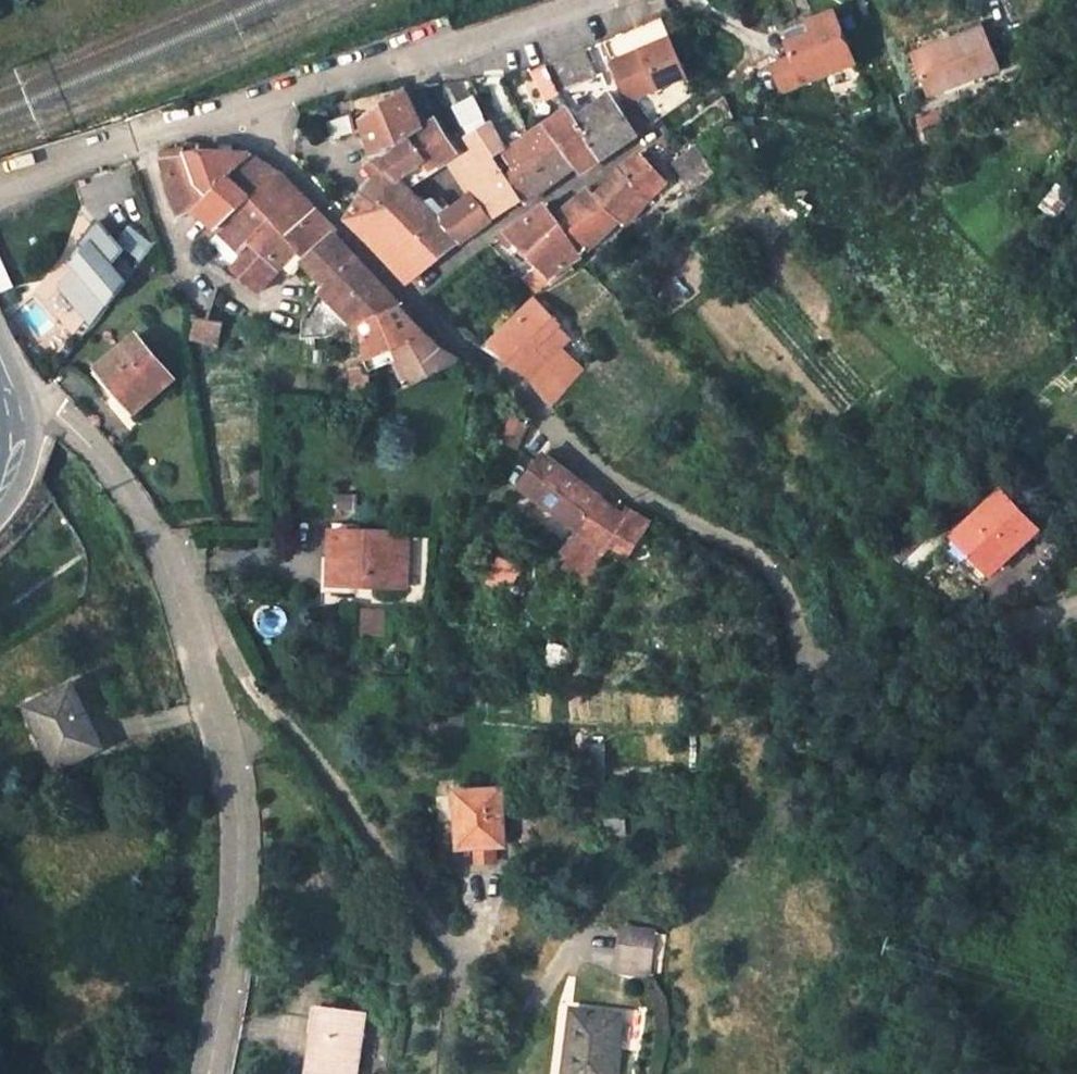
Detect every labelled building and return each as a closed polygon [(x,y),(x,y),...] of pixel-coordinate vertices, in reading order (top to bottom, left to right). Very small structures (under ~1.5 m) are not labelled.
[(632,104),(695,79),(669,17),(607,43),(632,104)] [(772,70),(782,96),(856,69),(837,20),(813,28),(816,37),(789,49),(795,62),(772,70)] [(913,58),(927,96),(1000,69),(983,26),(950,39),(951,44),(913,58)] [(951,44),(950,39),(911,53),(913,58),(951,44)] [(548,71),(561,96),(594,82),(583,56),(548,71)] [(561,96),(548,71),(529,74),(543,105),(561,98),(561,96)] [(362,128),(373,161),(421,129),(403,90),(394,96),(397,103),(362,128)] [(608,97),(576,124),(599,160),(649,129),(632,106),(621,113),(608,97)] [(510,167),(503,153),(491,127),(487,128),(472,100),(453,111),(469,138),(467,139),(472,150),(458,160),(451,165),(456,174),(487,152),(500,174),(503,172),(510,167)] [(599,160),(576,124),(568,111),(543,129),(573,168),(578,175),(599,160)] [(511,147),(503,153),(510,167),(503,172),(520,200),(523,204),(573,168),(543,129),(529,139),(519,114),(502,123),(511,147)] [(345,115),(321,123),(327,139),(350,131),(345,115)] [(421,129),(373,161),(384,171),(400,186),(450,151),(429,124),(421,129)] [(196,185),(207,198),(224,178),(251,199),(279,175),(250,155),(233,155),(232,148),(220,147),(219,153),(201,151),(200,143),(182,141),(183,146),(196,185)] [(196,211),(207,198),(196,185),(183,146),(159,149),(168,192),(178,214),(196,211)] [(691,191),(714,171),(692,148),(671,168),(691,191)] [(400,186),(419,200),(456,174),(451,165),(458,160),(450,151),(400,186)] [(487,152),(456,174),(472,196),(490,222),(517,202),(500,174),(487,152)] [(619,168),(594,194),(618,218),(640,189),(645,193),(663,179),(638,156),(619,168)] [(440,221),(419,200),(400,186),(384,171),(363,197),(441,258),(463,243),(440,221)] [(225,240),(237,253),(277,225),(297,246),(317,211),(279,175),(251,199),(218,232),(225,240)] [(224,178),(207,198),(196,211),(218,232),(251,199),(224,178)] [(1058,185),(1039,207),(1056,219),(1073,197),(1058,185)] [(589,189),(555,217),(579,253),(618,218),(594,194),(589,189)] [(440,221),(463,243),(490,222),(472,196),(440,221)] [(441,258),(363,197),(347,218),(345,221),(367,237),(402,278),(415,278),(441,258)] [(547,278),(579,253),(555,217),(543,206),(502,238),(510,247),(515,243),(547,278)] [(234,330),(258,333),(260,313),(261,294),(303,254),(310,262),(336,236),(339,232),(317,211),(297,246),(277,225),(237,253),(220,272),(212,299),(193,318),(188,338),(231,343),(234,330)] [(128,224),(106,253),(132,273),(155,245),(128,224)] [(332,287),(304,316),(303,338),(352,339),(366,339),(364,327),(402,309),(366,267),(350,261),(352,252),(336,236),(310,262),(332,287)] [(93,247),(77,267),(109,306),(125,283),(93,247)] [(533,296),(491,339),(514,364),(511,366),(533,383),(543,395),(572,363),(556,348),(544,362),(532,350),(558,324),(533,296)] [(444,350),(402,309),(364,327),(366,339),(368,361),(393,349),(406,387),(463,361),(444,350)] [(304,316),(260,313),(258,333),(303,338),(304,316)] [(96,368),(134,411),(172,379),(134,336),(96,368)] [(366,339),(352,339),(356,400),(373,401),(368,361),(366,339)] [(553,512),(605,555),(613,544),(628,552),(652,521),(627,509),(622,516),(541,453),(518,482),(553,512)] [(999,491),(952,534),(989,573),(1035,530),(999,491)] [(590,575),(605,555),(553,512),(538,532),(590,575)] [(405,532),(330,531),(328,585),(403,587),(405,532)] [(487,583),(510,593),(521,565),(498,556),(487,583)] [(359,638),(388,638),(389,609),(360,608),(359,638)] [(562,670),(566,645),(551,643),(547,667),(562,670)] [(86,718),(71,686),(26,707),(57,769),(94,750),(79,721),(86,718)] [(605,747),(591,747),(592,775),(606,775),(605,747)] [(498,791),(455,795),(460,849),(503,845),(498,791)] [(614,973),(652,978),(658,929),(620,924),(614,973)] [(1063,965),(1070,980),(1076,977),(1076,958),(1063,965)] [(622,1007),(570,1001),(560,1073),(614,1073),(622,1007)] [(361,1018),(317,1013),(311,1073),(354,1073),(361,1018)]
